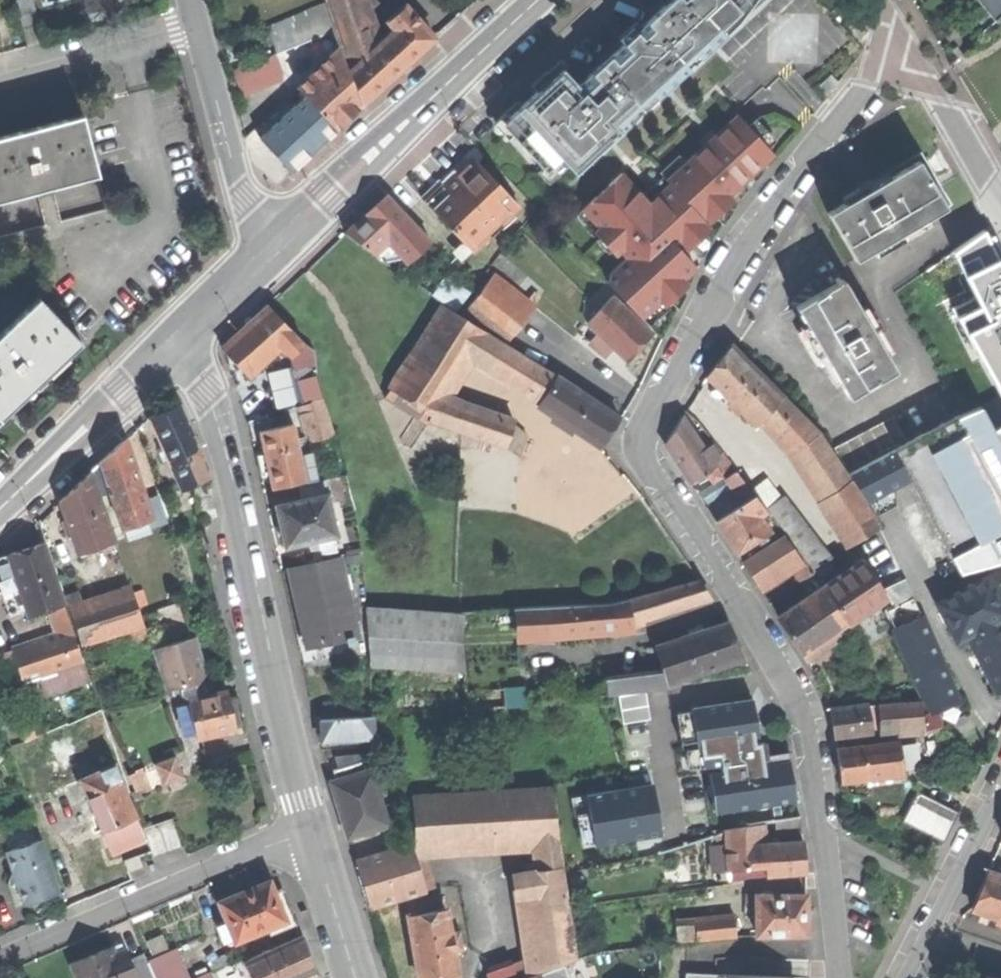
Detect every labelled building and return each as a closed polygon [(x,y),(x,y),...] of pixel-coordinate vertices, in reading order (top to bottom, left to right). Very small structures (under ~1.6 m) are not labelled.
[(21,30),(38,26),(32,0),(24,0),(15,2),(21,30)] [(85,14),(100,10),(97,0),(81,0),(85,14)] [(341,33),(372,23),(364,0),(331,0),(341,33)] [(545,171),(561,157),(570,168),(588,152),(592,157),(731,30),(726,24),(752,0),(671,0),(578,85),(563,68),(505,120),(515,131),(512,134),(545,171)] [(997,20),(1000,17),(1000,0),(980,0),(997,20)] [(353,69),(364,102),(406,64),(436,36),(406,4),(391,20),(398,28),(379,45),(353,69)] [(269,27),(279,52),(331,31),(320,6),(269,27)] [(341,33),(353,69),(379,45),(372,23),(341,33)] [(300,85),(308,94),(338,126),(352,113),(362,104),(358,99),(342,48),(300,85)] [(280,56),(235,66),(241,92),(286,82),(280,56)] [(819,88),(826,95),(840,83),(832,75),(819,88)] [(263,135),(292,167),(310,151),(318,144),(320,146),(325,141),(323,140),(338,126),(308,94),(263,135)] [(612,278),(607,282),(642,319),(677,287),(692,273),(695,265),(680,248),(707,223),(704,220),(744,182),(775,154),(739,115),(717,136),(712,131),(701,142),(705,146),(668,181),(671,185),(650,204),(622,173),(583,209),(628,258),(609,276),(612,278)] [(0,138),(0,203),(99,177),(84,117),(18,134),(0,138)] [(421,195),(473,249),(520,203),(474,155),(470,159),(468,156),(460,163),(463,166),(456,172),(454,169),(447,176),(441,181),(439,178),(421,195)] [(829,214),(856,260),(947,207),(920,160),(869,190),(829,214)] [(376,203),(365,213),(397,248),(409,260),(431,239),(387,193),(376,203)] [(385,259),(397,248),(365,213),(346,231),(385,259)] [(938,264),(957,300),(1000,269),(1000,248),(1000,246),(991,228),(938,264)] [(1000,397),(1000,383),(985,353),(957,300),(938,264),(897,291),(962,413),(977,407),(1000,397)] [(467,309),(507,340),(535,304),(495,273),(467,309)] [(437,295),(458,310),(470,292),(450,277),(437,295)] [(797,307),(850,398),(897,370),(844,279),(842,280),(838,283),(821,293),(797,307)] [(614,296),(588,323),(600,334),(613,346),(629,361),(642,347),(654,334),(614,296)] [(0,333),(0,419),(36,385),(80,343),(37,298),(0,333)] [(223,348),(250,376),(283,345),(291,354),(304,341),(269,304),(245,327),(223,348)] [(445,397),(472,354),(487,331),(444,304),(391,387),(433,415),(445,397)] [(472,354),(542,399),(556,376),(487,331),(472,354)] [(604,355),(613,346),(600,334),(591,343),(604,355)] [(316,350),(304,341),(291,354),(297,380),(317,374),(316,350)] [(720,360),(707,376),(756,425),(764,418),(784,397),(732,345),(720,360)] [(1000,383),(1000,346),(985,353),(1000,383)] [(297,380),(304,402),(322,396),(324,396),(317,374),(297,380)] [(538,405),(601,445),(610,431),(619,416),(556,376),(542,399),(538,405)] [(304,402),(299,404),(311,439),(334,432),(322,396),(304,402)] [(515,421),(445,397),(433,415),(430,419),(506,447),(515,421)] [(819,430),(784,397),(764,418),(779,433),(793,448),(819,430)] [(159,413),(147,419),(167,468),(198,454),(176,405),(159,413)] [(959,573),(1000,561),(1000,451),(992,434),(977,407),(962,413),(895,449),(910,479),(959,573)] [(835,447),(848,470),(906,439),(893,415),(835,447)] [(678,461),(691,481),(706,472),(716,466),(712,459),(704,448),(684,416),(667,443),(678,461)] [(147,419),(122,442),(139,500),(155,495),(176,488),(167,468),(147,419)] [(269,471),(272,486),(305,479),(300,452),(294,423),(260,430),(265,453),(269,471)] [(992,434),(1000,451),(1000,429),(992,434)] [(881,526),(819,430),(793,448),(855,543),(881,526)] [(108,493),(120,528),(146,520),(139,500),(122,442),(109,454),(99,463),(108,493)] [(711,443),(704,448),(712,459),(719,455),(711,443)] [(311,449),(300,452),(305,479),(317,476),(311,449)] [(868,502),(910,479),(895,449),(849,474),(868,502)] [(262,473),(269,471),(265,453),(258,454),(260,464),(262,473)] [(205,478),(198,454),(167,468),(176,488),(177,491),(205,478)] [(100,496),(108,493),(99,463),(92,470),(100,496)] [(722,476),(716,466),(706,472),(713,482),(722,476)] [(728,476),(746,502),(755,496),(756,495),(738,469),(728,476)] [(72,488),(57,502),(76,553),(111,541),(89,472),(72,488)] [(300,482),(304,499),(328,494),(328,495),(333,494),(329,476),(300,482)] [(770,477),(755,486),(768,507),(783,497),(770,477)] [(193,492),(195,499),(210,495),(208,488),(193,492)] [(708,507),(718,521),(741,505),(731,491),(708,507)] [(284,527),(288,544),(318,537),(335,533),(336,533),(328,495),(328,494),(304,499),(279,505),(284,527)] [(164,521),(155,495),(139,500),(146,520),(147,526),(164,521)] [(728,535),(738,551),(770,530),(760,516),(766,512),(755,496),(746,502),(741,505),(718,521),(728,535)] [(770,508),(802,549),(815,539),(782,498),(770,508)] [(337,544),(335,533),(318,537),(320,548),(337,544)] [(745,563),(760,585),(800,557),(786,535),(745,563)] [(801,551),(816,570),(825,564),(830,559),(815,539),(802,549),(801,551)] [(21,550),(7,555),(17,585),(27,615),(47,608),(62,603),(41,543),(21,550)] [(17,585),(7,555),(0,557),(0,591),(17,585)] [(301,610),(308,643),(357,632),(340,556),(292,567),(301,610)] [(835,579),(826,585),(779,617),(792,634),(805,654),(809,651),(824,641),(836,632),(883,600),(890,596),(873,571),(865,558),(835,579)] [(792,567),(802,581),(814,572),(804,559),(792,567)] [(883,600),(894,629),(922,617),(897,562),(873,571),(890,596),(883,600)] [(835,579),(825,564),(816,570),(826,585),(835,579)] [(956,641),(966,636),(999,619),(1000,618),(1000,601),(989,577),(937,604),(956,641)] [(699,579),(629,598),(632,617),(660,609),(685,601),(710,594),(699,579)] [(68,609),(80,644),(141,625),(129,589),(81,605),(68,609)] [(66,609),(68,609),(81,605),(77,592),(63,597),(66,609)] [(610,603),(516,607),(519,639),(552,642),(633,625),(632,617),(629,598),(610,603)] [(687,606),(685,601),(660,609),(661,613),(687,606)] [(70,629),(62,603),(47,608),(59,632),(70,629)] [(370,661),(464,667),(460,612),(366,605),(370,661)] [(922,617),(894,629),(921,694),(949,683),(922,617)] [(999,619),(966,636),(996,694),(1000,691),(1000,622),(999,619)] [(664,671),(668,683),(696,674),(702,672),(745,658),(737,641),(728,621),(656,646),(664,671)] [(81,662),(70,629),(59,632),(28,643),(40,676),(81,662)] [(840,637),(836,632),(824,641),(827,646),(840,637)] [(154,646),(164,687),(182,683),(186,699),(206,694),(205,691),(201,689),(199,683),(210,681),(204,657),(199,635),(154,646)] [(812,655),(827,646),(824,641),(809,651),(812,655)] [(12,648),(23,682),(40,676),(28,643),(12,648)] [(87,680),(81,662),(40,676),(23,682),(29,700),(87,680)] [(669,685),(668,683),(664,671),(608,676),(611,693),(669,685)] [(956,700),(949,683),(921,694),(928,712),(956,700)] [(506,687),(508,704),(529,701),(527,684),(506,687)] [(186,699),(194,738),(233,729),(229,710),(225,690),(206,694),(186,699)] [(648,690),(621,694),(626,721),(653,716),(648,690)] [(921,699),(902,701),(905,730),(924,728),(923,719),(921,699)] [(707,767),(724,765),(730,808),(799,798),(793,753),(771,756),(769,739),(758,741),(756,727),(752,700),(680,711),(685,746),(703,743),(707,767)] [(902,701),(870,705),(873,734),(889,732),(905,730),(902,701)] [(870,705),(831,710),(833,725),(834,739),(873,734),(870,705)] [(71,739),(79,757),(109,744),(94,711),(65,724),(71,739)] [(322,730),(322,739),(374,736),(372,713),(342,715),(342,717),(321,719),(322,730)] [(940,716),(923,719),(924,728),(926,734),(943,730),(940,716)] [(18,729),(23,741),(34,737),(30,725),(18,729)] [(900,741),(837,748),(839,765),(842,782),(904,775),(900,741)] [(79,757),(86,773),(116,760),(109,744),(79,757)] [(153,764),(161,783),(179,775),(172,757),(153,764)] [(333,780),(348,834),(357,831),(358,834),(379,828),(378,825),(388,823),(373,769),(368,770),(366,763),(365,759),(334,768),(337,779),(333,780)] [(112,766),(81,780),(91,803),(103,831),(135,817),(112,766)] [(124,775),(130,790),(138,787),(147,783),(141,768),(124,775)] [(36,782),(41,793),(64,784),(60,773),(36,782)] [(591,792),(598,841),(665,831),(657,782),(591,792)] [(142,796),(138,787),(130,790),(134,799),(142,796)] [(416,850),(540,842),(559,841),(551,787),(413,795),(416,850)] [(903,821),(944,841),(958,815),(924,798),(925,795),(918,791),(903,821)] [(774,819),(776,836),(804,833),(802,816),(774,819)] [(143,828),(151,856),(166,852),(179,848),(171,820),(143,828)] [(730,870),(761,867),(759,845),(759,832),(758,826),(748,827),(726,830),(730,870)] [(42,841),(7,852),(13,871),(9,878),(17,882),(24,902),(39,897),(58,891),(42,841)] [(539,955),(541,970),(577,958),(559,841),(540,842),(544,867),(527,870),(539,955)] [(766,866),(767,876),(806,873),(805,858),(804,841),(764,844),(766,866)] [(356,860),(371,907),(424,890),(409,843),(356,860)] [(122,860),(126,871),(141,866),(137,855),(122,860)] [(973,909),(1000,918),(1000,875),(987,870),(981,887),(973,909)] [(221,903),(238,943),(272,928),(289,921),(278,896),(272,881),(221,903)] [(285,893),(278,896),(289,921),(272,928),(274,934),(298,923),(290,906),(285,893)] [(407,898),(410,915),(429,911),(425,894),(407,898)] [(757,917),(757,935),(806,934),(806,915),(806,894),(756,895),(757,901),(757,917)] [(745,917),(757,917),(757,901),(745,902),(745,917)] [(420,977),(439,977),(458,974),(455,956),(465,954),(459,926),(450,927),(446,908),(429,911),(410,915),(409,915),(414,945),(420,977)] [(696,919),(697,940),(738,937),(736,916),(696,919)] [(678,941),(697,940),(696,919),(676,920),(678,941)] [(254,977),(303,977),(319,971),(311,954),(304,937),(247,963),(254,977)] [(71,964),(77,977),(138,977),(132,962),(126,950),(116,954),(112,946),(92,955),(71,964)] [(150,963),(156,977),(189,977),(178,952),(150,963)] [(519,977),(541,970),(539,955),(514,962),(519,977)] [(132,962),(138,977),(156,977),(150,963),(147,956),(132,962)] [(519,977),(514,962),(490,971),(487,974),(489,977),(518,977),(519,977)] [(220,977),(241,977),(235,964),(217,972),(220,977)]
